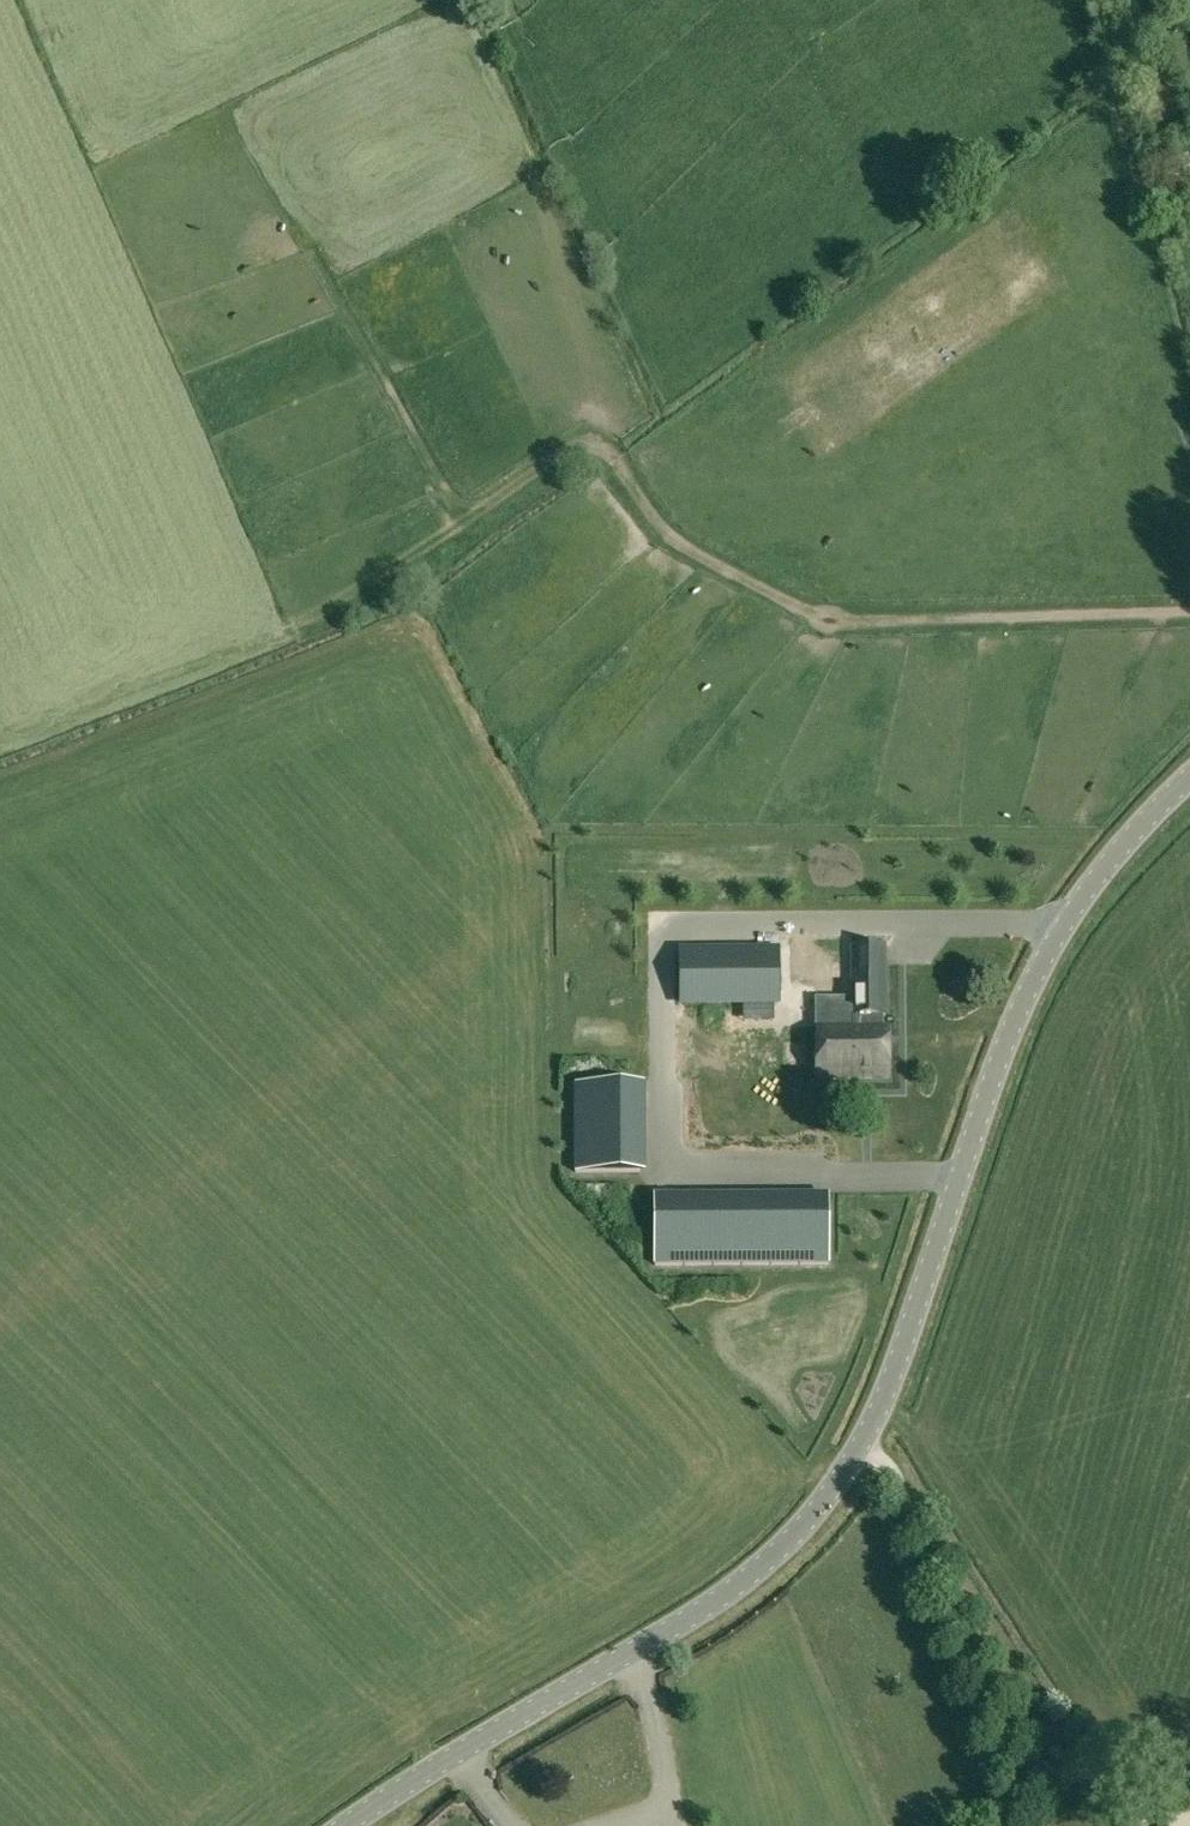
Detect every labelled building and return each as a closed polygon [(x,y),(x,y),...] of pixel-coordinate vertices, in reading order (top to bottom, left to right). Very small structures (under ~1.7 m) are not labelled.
[(816,1026),(816,1080),(888,1079),(888,1026),(883,1026),(883,1016),(886,1017),(885,947),(851,947),(852,1002),(852,1016),(852,1026),(816,1026)] [(680,954),(680,1004),(778,1004),(777,953),(680,954)] [(575,1085),(575,1173),(640,1173),(640,1085),(575,1085)] [(808,1172),(826,1170),(824,1156),(806,1159),(808,1172)] [(797,1201),(798,1266),(828,1265),(828,1201),(797,1201)]
